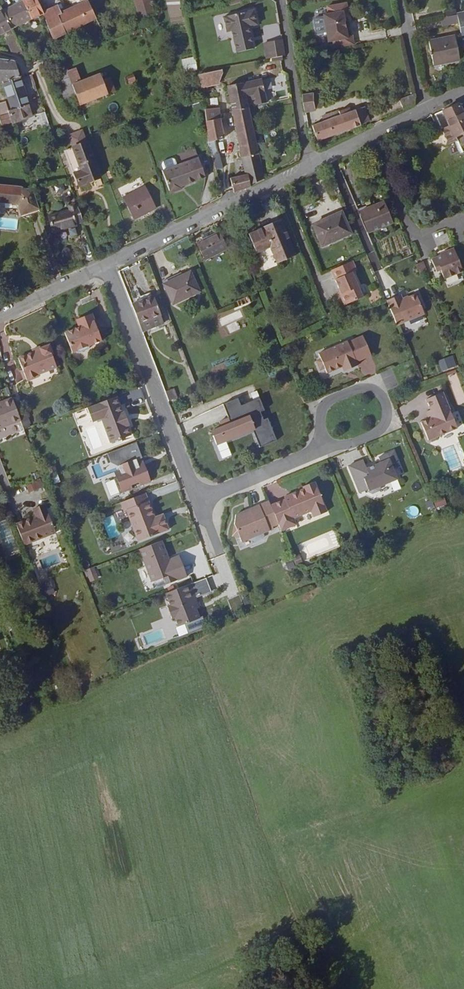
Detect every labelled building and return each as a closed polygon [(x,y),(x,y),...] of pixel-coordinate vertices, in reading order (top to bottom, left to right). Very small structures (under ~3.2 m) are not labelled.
[(19,3),(28,21),(44,14),(43,12),(37,0),(26,0),(19,3)] [(97,19),(93,11),(88,0),(78,0),(80,5),(60,14),(46,20),(53,39),(97,19)] [(142,23),(156,18),(151,0),(134,0),(142,23)] [(12,29),(28,21),(19,3),(3,11),(12,29)] [(353,34),(348,36),(345,20),(344,13),(343,11),(348,10),(347,3),(327,7),(329,14),(324,15),(329,41),(334,39),(335,47),(355,43),(353,34)] [(44,14),(46,20),(60,14),(56,6),(43,12),(44,14)] [(0,13),(0,36),(4,34),(13,29),(3,11),(0,13)] [(255,11),(224,18),(228,33),(232,32),(237,53),(254,50),(250,28),(258,26),(255,11)] [(442,18),(443,27),(458,24),(457,16),(442,18)] [(13,29),(4,34),(13,53),(24,56),(21,48),(13,29)] [(455,35),(429,41),(434,66),(460,60),(455,35)] [(268,59),(285,56),(282,40),(265,43),(268,59)] [(25,46),(21,48),(24,56),(26,58),(31,58),(25,46)] [(195,56),(182,59),(185,73),(198,70),(195,56)] [(3,84),(20,78),(16,63),(13,61),(0,60),(0,82),(2,81),(3,84)] [(69,77),(72,85),(81,81),(76,68),(67,72),(69,77)] [(223,73),(222,68),(198,73),(201,87),(220,83),(223,73)] [(81,81),(72,85),(76,95),(80,105),(108,94),(102,80),(100,74),(81,81)] [(111,77),(102,80),(108,94),(116,91),(111,77)] [(20,78),(3,84),(12,110),(29,105),(20,78)] [(246,175),(230,178),(234,192),(251,187),(265,180),(259,154),(248,105),(246,97),(253,95),(255,103),(256,105),(267,103),(261,79),(244,83),(227,86),(232,110),(242,157),(246,175)] [(322,107),(320,93),(312,95),(315,109),(322,107)] [(312,95),(312,94),(303,95),(306,112),(315,110),(315,109),(312,95)] [(415,94),(400,100),(404,109),(415,104),(416,95),(415,94)] [(246,97),(248,105),(255,103),(253,95),(246,97)] [(6,102),(0,103),(0,120),(2,127),(13,123),(9,112),(6,102)] [(33,116),(29,105),(12,110),(9,112),(13,123),(33,116)] [(459,105),(443,111),(435,114),(448,145),(458,140),(460,146),(463,144),(463,115),(459,105)] [(335,118),(312,126),(318,141),(361,126),(361,125),(370,121),(365,107),(355,110),(351,111),(335,118)] [(350,107),(333,113),(335,118),(351,111),(350,107)] [(220,108),(204,110),(209,143),(216,141),(225,138),(221,118),(220,108)] [(37,115),(41,125),(48,123),(45,113),(37,115)] [(69,136),(74,148),(87,142),(83,131),(69,136)] [(222,162),(216,141),(209,143),(215,163),(222,162)] [(87,142),(74,148),(82,171),(75,174),(79,185),(100,177),(87,142)] [(164,171),(163,171),(171,193),(182,189),(181,187),(196,181),(205,178),(199,158),(189,162),(178,166),(175,160),(172,158),(163,162),(162,165),(164,171)] [(33,189),(0,186),(0,202),(19,204),(29,212),(39,209),(33,189)] [(134,220),(157,208),(145,186),(123,198),(134,220)] [(383,202),(360,211),(369,232),(392,223),(383,202)] [(19,204),(22,215),(29,212),(19,204)] [(77,222),(82,220),(76,204),(67,206),(68,210),(48,216),(53,230),(77,224),(77,222)] [(341,212),(313,224),(323,246),(351,233),(341,212)] [(296,255),(281,220),(249,234),(257,253),(270,247),(277,263),(296,255)] [(205,259),(227,248),(219,232),(197,243),(205,259)] [(463,271),(454,249),(446,252),(447,255),(442,257),(441,256),(432,259),(435,269),(440,267),(441,269),(445,279),(463,271)] [(332,271),(336,280),(340,290),(342,295),(341,298),(344,304),(347,305),(364,298),(353,273),(358,271),(354,262),(332,271)] [(173,304),(200,292),(190,272),(164,284),(173,304)] [(388,302),(398,327),(425,315),(417,295),(404,301),(402,296),(388,302)] [(132,304),(139,324),(161,315),(154,296),(132,304)] [(73,352),(102,341),(92,313),(78,319),(81,326),(78,327),(65,332),(73,352)] [(161,315),(139,324),(143,332),(164,323),(161,315)] [(236,322),(227,326),(231,333),(240,329),(236,322)] [(317,362),(320,368),(323,369),(325,368),(327,373),(343,366),(344,371),(358,365),(357,362),(371,355),(363,336),(348,342),(348,341),(319,353),(321,358),(318,360),(317,362)] [(53,354),(49,345),(39,348),(40,349),(33,352),(18,358),(27,381),(39,376),(39,374),(57,367),(52,355),(53,354)] [(438,360),(442,371),(457,366),(453,355),(438,360)] [(174,388),(165,392),(169,401),(178,398),(174,388)] [(443,392),(426,399),(431,409),(427,411),(430,418),(429,418),(421,422),(428,440),(432,441),(437,439),(438,436),(457,428),(443,392)] [(122,413),(116,397),(87,408),(92,422),(101,419),(111,444),(131,436),(127,426),(129,425),(124,412),(122,413)] [(12,398),(0,402),(0,429),(21,421),(12,398)] [(260,448),(277,441),(268,421),(264,423),(261,415),(265,413),(260,401),(242,409),(239,402),(224,408),(227,417),(222,419),(224,424),(221,426),(218,420),(209,424),(211,429),(210,429),(216,444),(253,430),(260,448)] [(28,417),(21,420),(25,429),(32,427),(28,417)] [(138,461),(143,460),(137,443),(108,454),(114,468),(114,470),(119,468),(120,471),(115,472),(122,493),(124,492),(127,500),(145,493),(152,491),(149,483),(152,482),(144,462),(139,464),(138,461)] [(193,445),(187,447),(196,472),(203,470),(193,445)] [(363,460),(348,466),(360,493),(368,489),(369,492),(372,493),(379,490),(380,487),(380,486),(397,479),(391,465),(398,462),(393,451),(378,457),(381,462),(366,468),(363,460)] [(114,468),(108,454),(101,457),(106,471),(114,468)] [(51,476),(54,484),(61,481),(58,473),(51,476)] [(106,482),(111,499),(120,496),(115,479),(106,482)] [(29,492),(40,489),(37,482),(26,485),(29,492)] [(285,500),(271,506),(278,525),(281,531),(296,525),(293,519),(311,511),(314,518),(327,512),(314,482),(302,487),(303,489),(290,495),(292,499),(286,502),(285,500)] [(164,519),(156,522),(154,518),(145,493),(127,500),(121,503),(124,511),(126,511),(138,542),(169,530),(164,519)] [(439,509),(448,503),(441,494),(433,500),(439,509)] [(432,499),(425,502),(428,509),(435,507),(432,499)] [(234,536),(235,536),(240,537),(242,542),(251,538),(252,541),(255,542),(263,538),(264,536),(263,534),(273,529),(272,527),(278,525),(271,506),(269,501),(252,508),(253,511),(248,513),(244,511),(236,515),(232,534),(232,535),(233,535),(233,536),(234,536)] [(36,515),(16,523),(24,544),(55,531),(45,505),(43,504),(35,507),(33,509),(36,515)] [(408,516),(418,516),(418,506),(408,507),(408,516)] [(103,519),(110,537),(119,534),(112,515),(103,519)] [(168,557),(162,541),(140,549),(152,582),(155,589),(187,577),(180,556),(166,561),(165,558),(168,557)] [(295,565),(292,558),(285,560),(288,567),(295,565)] [(93,567),(86,569),(89,576),(96,574),(93,567)] [(50,578),(39,583),(46,596),(57,591),(50,578)] [(190,584),(166,594),(170,606),(167,607),(172,619),(175,618),(178,627),(199,619),(196,609),(194,604),(197,602),(190,584)] [(153,629),(139,633),(143,648),(172,640),(164,608),(160,609),(163,619),(151,622),(153,629)]
